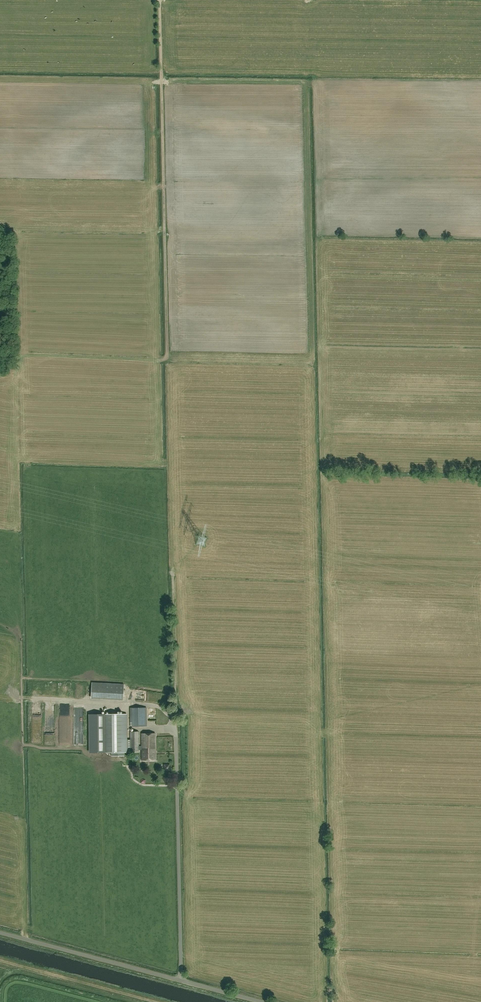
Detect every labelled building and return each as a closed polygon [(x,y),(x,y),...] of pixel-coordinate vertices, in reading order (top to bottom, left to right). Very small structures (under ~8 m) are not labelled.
[(92,683),(91,694),(123,696),(124,684),(92,683)] [(130,708),(130,726),(147,726),(147,708),(130,708)] [(126,714),(90,714),(90,753),(112,752),(112,755),(124,755),(124,752),(127,752),(131,752),(139,752),(139,750),(142,750),(142,760),(155,760),(155,733),(141,733),(142,746),(139,746),(139,731),(130,732),(131,740),(127,740),(126,714)]
